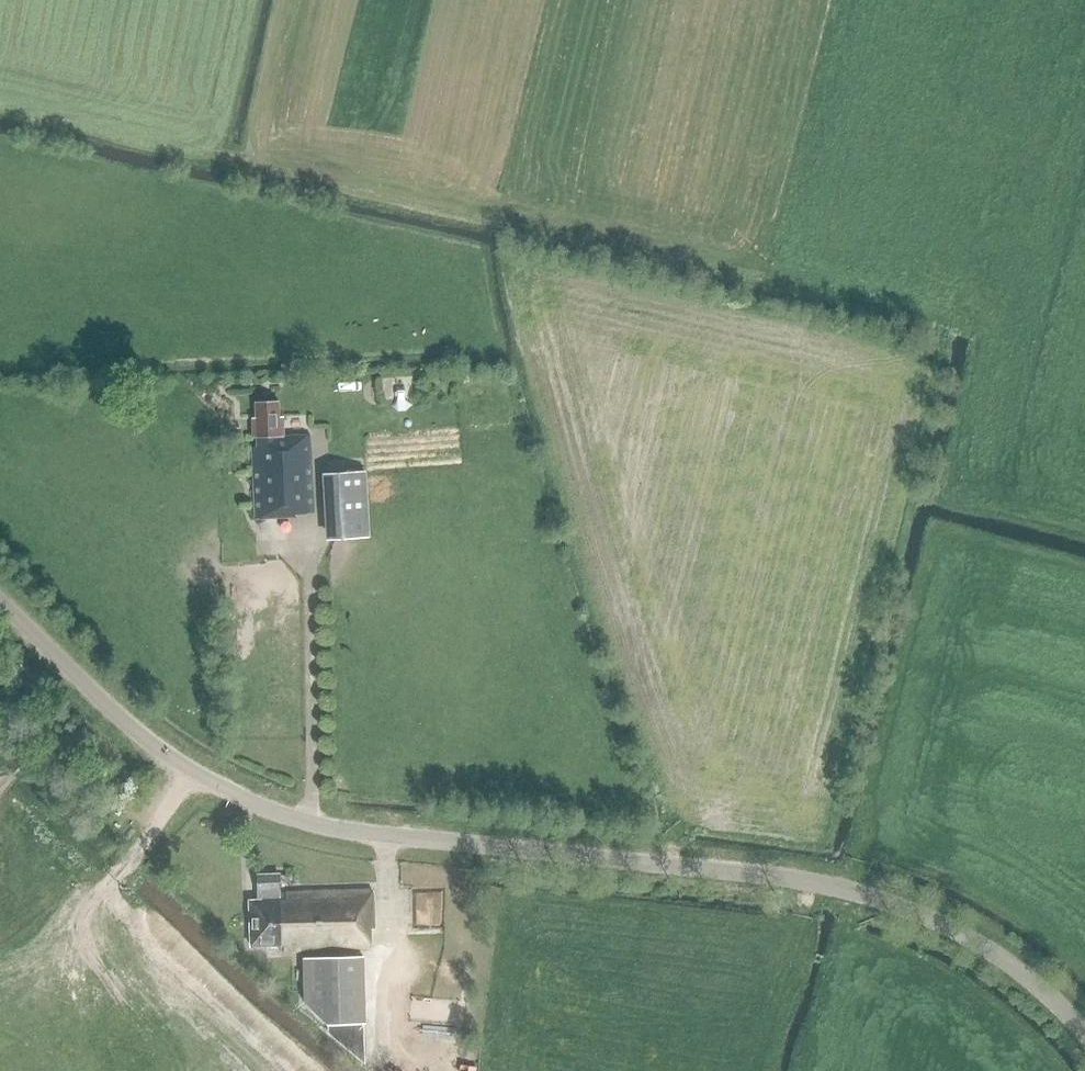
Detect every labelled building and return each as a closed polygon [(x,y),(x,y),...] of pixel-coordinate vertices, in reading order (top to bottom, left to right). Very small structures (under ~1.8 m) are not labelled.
[(258,448),(255,448),(258,521),(264,521),(264,517),(297,516),(297,513),(315,512),(312,435),(286,436),(286,417),(282,417),(281,401),(257,402),(258,418),(254,419),(254,438),(258,438),(258,448)] [(366,471),(331,472),(334,539),(369,537),(366,471)] [(280,874),(257,875),(258,889),(260,891),(260,900),(251,900),(252,945),(282,944),(282,950),(372,947),(371,928),(375,928),(374,890),(281,893),(280,874)] [(423,888),(423,917),(444,917),(445,888),(423,888)] [(362,956),(303,958),(304,1005),(326,1023),(364,1022),(362,956)] [(364,1022),(326,1023),(326,1032),(365,1062),(364,1022)]
